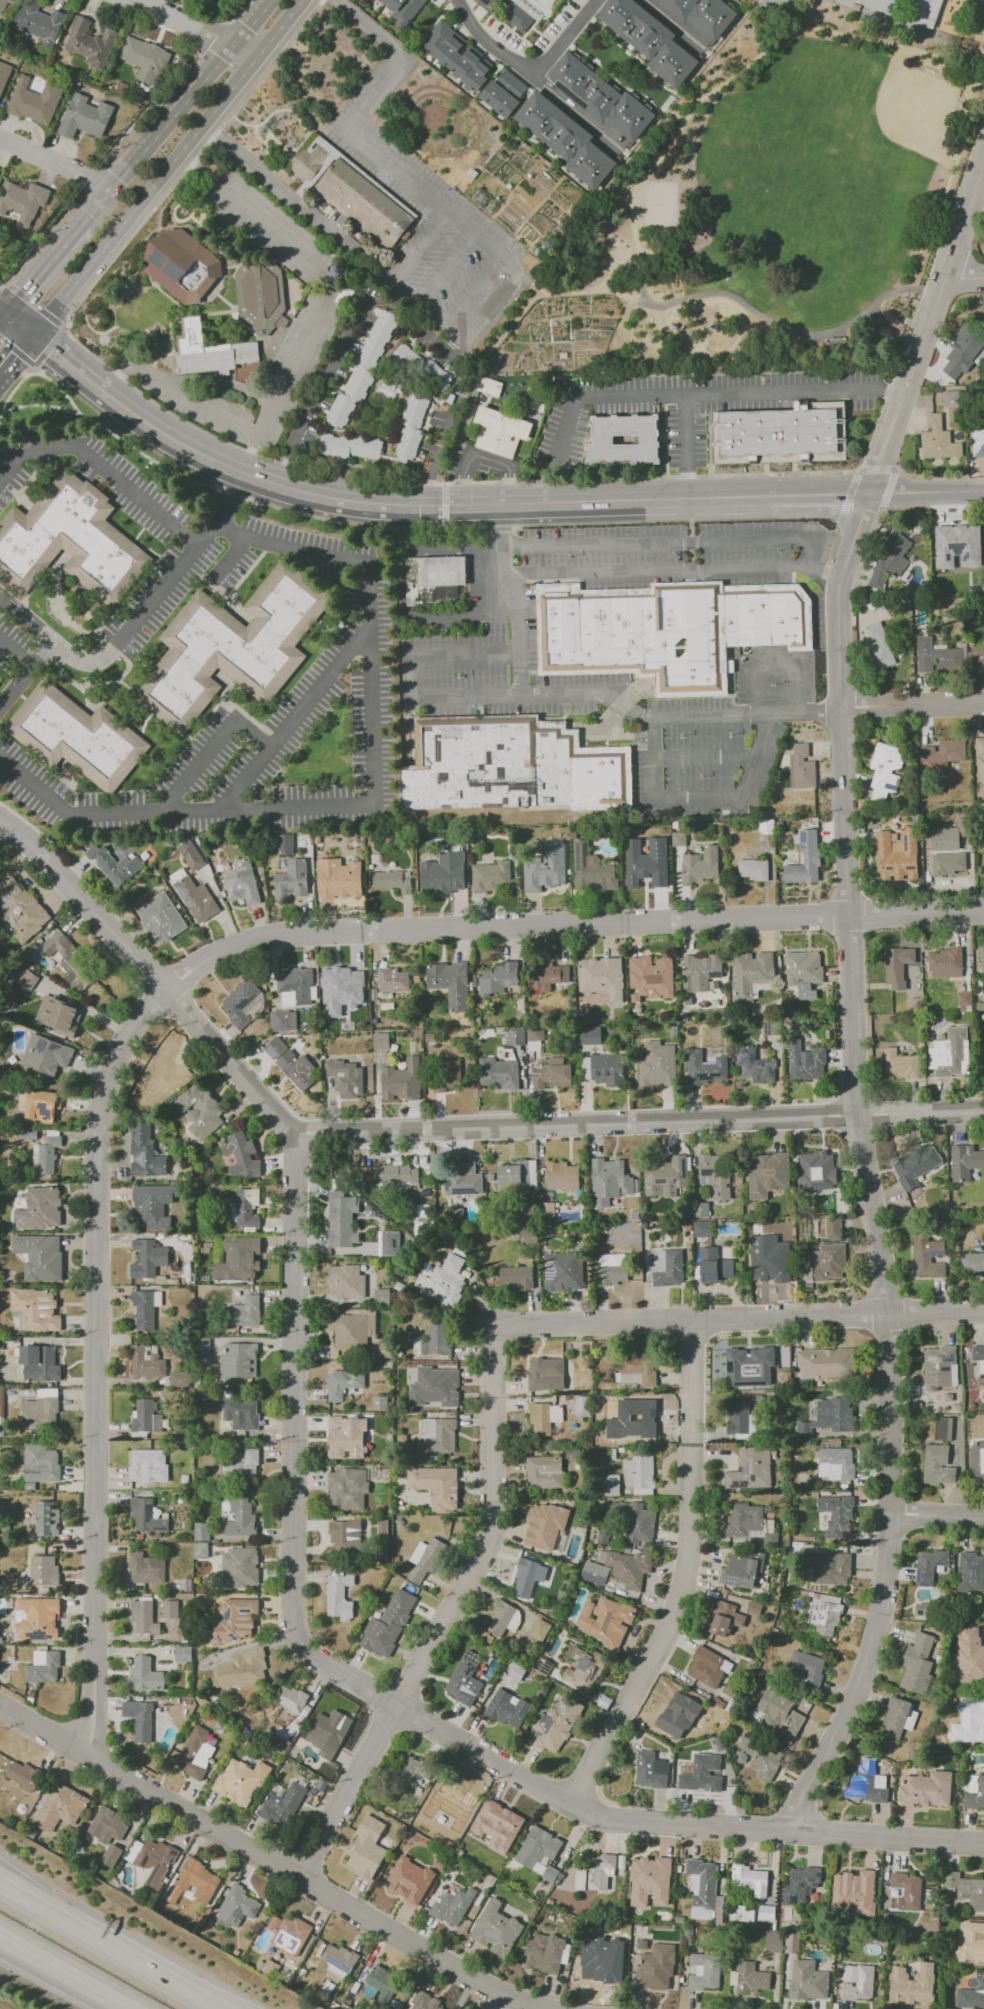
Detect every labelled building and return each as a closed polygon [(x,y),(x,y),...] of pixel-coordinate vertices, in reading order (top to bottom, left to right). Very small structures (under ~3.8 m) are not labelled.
[(5,18),(11,0),(0,0),(0,16),(5,18)] [(65,14),(52,9),(50,15),(37,10),(40,1),(38,0),(21,0),(11,26),(44,39),(41,45),(52,49),(65,14)] [(393,12),(379,0),(426,0),(405,26),(403,24),(401,27),(395,23),(398,20),(391,15),(393,12)] [(484,8),(474,0),(502,0),(497,6),(494,4),(491,8),(487,5),(484,8)] [(500,13),(510,0),(512,0),(534,19),(523,32),(500,13)] [(596,16),(609,0),(632,0),(676,36),(672,40),(699,62),(676,90),(647,66),(651,61),(596,16)] [(685,25),(655,0),(720,0),(738,15),(715,42),(688,20),(685,25)] [(912,22),(920,0),(943,0),(933,29),(912,22)] [(103,71),(117,32),(105,27),(101,38),(86,33),(91,20),(76,14),(63,49),(85,57),(83,64),(103,71)] [(493,65),(484,77),(488,80),(477,94),(471,89),(468,91),(463,87),(465,84),(461,81),(463,79),(435,57),(434,58),(428,53),(430,50),(429,49),(427,52),(419,45),(441,18),(451,26),(450,27),(466,41),(457,52),(463,56),(471,45),(484,55),(482,57),(493,65)] [(119,59),(139,64),(136,80),(158,86),(168,48),(124,37),(119,59)] [(655,116),(634,142),(607,121),(603,125),(545,79),(567,52),(622,96),(626,92),(655,116)] [(0,61),(0,97),(12,65),(0,61)] [(528,87),(517,100),(520,103),(506,120),(479,98),(493,80),(495,82),(505,69),(528,87)] [(6,111),(50,126),(63,88),(44,82),(40,95),(26,90),(30,76),(19,73),(6,111)] [(594,191),(565,167),(569,162),(513,117),(536,90),(594,136),(590,141),(617,163),(594,191)] [(114,106),(99,100),(97,107),(86,103),(88,96),(73,91),(57,133),(73,139),(76,129),(102,138),(114,106)] [(420,216),(391,250),(315,186),(305,198),(298,192),(307,182),(290,167),(320,131),(420,216)] [(29,182),(27,188),(3,180),(0,189),(0,216),(31,226),(37,205),(45,207),(51,189),(29,182)] [(147,254),(166,231),(188,231),(224,260),(226,286),(214,303),(187,306),(150,276),(147,254)] [(247,264),(274,262),(284,269),(289,310),(271,337),(265,337),(242,316),(236,274),(247,264)] [(325,420),(348,430),(397,316),(379,308),(343,394),(337,392),(325,420)] [(184,317),(204,315),(207,347),(259,343),(260,360),(238,362),(238,369),(231,369),(232,376),(219,377),(219,372),(179,376),(177,353),(180,352),(179,336),(185,336),(184,317)] [(961,370),(964,372),(983,345),(983,334),(967,322),(942,356),(948,360),(941,370),(954,380),(961,370)] [(428,358),(425,361),(401,342),(391,356),(439,394),(452,377),(428,358)] [(483,375),(506,382),(501,397),(478,389),(483,375)] [(960,406),(960,390),(943,391),(943,406),(960,406)] [(429,398),(409,392),(401,423),(403,424),(395,455),(414,460),(422,430),(420,430),(429,398)] [(535,399),(549,403),(546,413),(532,409),(535,399)] [(716,414),(801,412),(801,404),(852,402),(853,462),(717,465),(716,414)] [(478,447),(516,459),(523,438),(533,442),(539,424),(485,406),(479,422),(486,425),(478,447)] [(962,456),(962,442),(950,443),(950,430),(942,431),(941,413),(925,413),(926,430),(920,430),(921,458),(962,456)] [(597,419),(662,417),(664,465),(591,467),(591,444),(598,444),(597,419)] [(352,434),(351,438),(320,433),(316,454),(347,459),(348,454),(379,459),(383,439),(352,434)] [(972,435),(972,451),(983,451),(983,434),(972,435)] [(158,560),(107,520),(118,509),(111,503),(114,499),(91,480),(87,484),(67,468),(30,515),(18,505),(0,526),(0,575),(29,599),(65,550),(74,558),(64,569),(115,610),(158,560)] [(979,524),(933,526),(935,569),(954,569),(953,555),(961,555),(961,567),(981,566),(979,524)] [(911,543),(894,529),(877,549),(886,556),(864,582),(877,592),(891,575),(895,578),(909,562),(901,556),(911,543)] [(338,599),(288,557),(245,609),(256,619),(249,627),(202,588),(161,638),(174,649),(134,697),(184,738),(226,687),(214,678),(222,668),(268,706),(310,657),(298,647),(338,599)] [(466,586),(465,558),(409,559),(410,606),(461,605),(461,586),(466,586)] [(818,652),(817,601),(805,585),(729,587),(728,582),(655,584),(655,588),(586,590),(586,582),(539,583),(541,677),(640,674),(640,680),(659,679),(660,700),(734,698),(733,648),(793,646),(793,652),(818,652)] [(865,626),(871,644),(865,646),(874,671),(895,663),(880,621),(865,626)] [(970,646),(970,670),(983,670),(983,646),(970,646)] [(114,798),(154,747),(104,706),(93,717),(46,678),(4,729),(55,770),(65,758),(114,798)] [(639,812),(637,748),(584,749),(584,731),(571,731),(571,722),(543,723),(543,717),(420,720),(421,767),(402,767),(404,812),(522,809),(522,812),(575,810),(575,814),(639,812)] [(983,797),(983,737),(975,737),(976,797),(983,797)] [(964,739),(936,740),(936,746),(919,746),(920,764),(965,762),(964,739)] [(791,743),(808,742),(809,757),(804,757),(804,760),(815,760),(816,786),(792,787),(791,743)] [(884,803),(887,791),(895,793),(899,776),(891,774),(893,767),(901,768),(905,749),(875,742),(869,768),(875,769),(868,799),(884,803)] [(875,831),(876,880),(892,880),(905,880),(905,879),(917,879),(916,827),(901,828),(902,851),(896,851),(896,842),(890,842),(890,830),(875,831)] [(930,851),(959,850),(959,827),(929,828),(930,851)] [(800,830),(817,830),(817,853),(823,853),(823,865),(818,866),(818,882),(784,882),(784,864),(800,864),(800,830)] [(684,832),(671,832),(672,846),(685,845),(684,832)] [(292,834),(278,834),(278,854),(292,854),(292,834)] [(177,845),(190,871),(204,865),(191,839),(177,845)] [(573,840),(589,839),(590,866),(615,865),(616,887),(574,888),(573,840)] [(524,860),(543,860),(543,843),(564,843),(565,885),(542,885),(542,892),(525,892),(524,860)] [(147,864),(118,889),(85,853),(95,844),(100,849),(105,845),(118,861),(133,848),(147,864)] [(683,855),(699,855),(699,860),(704,860),(703,845),(719,845),(721,880),(684,882),(683,855)] [(966,871),(965,852),(931,853),(932,875),(955,875),(955,871),(966,871)] [(221,868),(234,860),(250,857),(261,903),(248,906),(246,897),(229,901),(221,868)] [(287,859),(306,858),(307,894),(275,895),(274,873),(287,873),(287,859)] [(318,859),(341,858),(341,865),(348,865),(348,861),(362,860),(363,897),(320,899),(318,859)] [(628,864),(648,864),(648,858),(657,858),(658,885),(638,885),(638,882),(629,882),(628,864)] [(737,859),(768,859),(768,880),(749,880),(749,877),(738,877),(737,859)] [(472,864),(497,863),(497,861),(510,860),(511,891),(473,893),(472,864)] [(421,862),(434,862),(435,864),(442,863),(442,870),(460,869),(461,887),(454,887),(454,894),(421,895),(421,862)] [(373,872),(404,872),(404,888),(373,888),(373,872)] [(173,883),(188,874),(196,887),(203,883),(219,911),(196,924),(173,883)] [(5,878),(6,876),(9,875),(10,875),(15,877),(17,880),(17,882),(46,911),(27,940),(16,929),(19,922),(10,915),(6,914),(1,911),(0,904),(5,878)] [(135,910),(165,891),(187,926),(157,945),(135,910)] [(64,936),(77,948),(69,956),(97,982),(86,995),(66,978),(70,974),(59,964),(63,959),(52,949),(64,936)] [(904,990),(904,964),(915,964),(915,948),(884,948),(885,990),(904,990)] [(928,953),(929,977),(962,977),(961,948),(939,948),(939,953),(928,953)] [(733,955),(772,953),(775,985),(754,984),(755,1003),(734,1002),(733,955)] [(786,953),(823,953),(824,982),(787,986),(786,953)] [(684,955),(720,955),(722,977),(709,979),(709,992),(685,992),(684,955)] [(577,958),(625,958),(625,1002),(609,1002),(609,992),(577,992),(577,958)] [(631,959),(672,959),(672,995),(640,996),(637,989),(631,987),(631,959)] [(519,961),(519,986),(502,987),(502,993),(492,993),(493,998),(480,998),(479,972),(492,972),(492,967),(502,967),(502,962),(519,961)] [(569,966),(570,982),(534,983),(534,963),(553,962),(554,967),(569,966)] [(427,964),(468,964),(469,1011),(450,1011),(449,989),(427,989),(427,964)] [(349,967),(357,967),(359,999),(333,1001),(332,976),(338,975),(339,973),(349,973),(349,967)] [(288,969),(312,968),(313,1005),(282,1006),(282,990),(278,990),(277,976),(288,976),(288,969)] [(379,968),(393,968),(393,972),(408,971),(409,988),(394,989),(394,991),(380,992),(379,968)] [(17,982),(31,990),(38,977),(25,969),(17,982)] [(218,1002),(248,976),(263,993),(243,1010),(252,1020),(239,1032),(230,1021),(232,1018),(218,1002)] [(957,991),(957,1006),(971,1005),(971,991),(957,991)] [(53,998),(84,1009),(74,1037),(43,1026),(53,998)] [(295,1010),(268,1011),(269,1031),(296,1031),(295,1010)] [(508,1045),(525,1045),(524,1026),(507,1027),(508,1045)] [(543,1041),(543,1026),(527,1026),(527,1042),(543,1041)] [(601,1044),(600,1026),(580,1027),(580,1045),(601,1044)] [(966,1026),(946,1027),(947,1040),(929,1041),(930,1077),(968,1076),(966,1026)] [(32,1033),(71,1048),(59,1079),(20,1064),(32,1033)] [(373,1050),(388,1050),(388,1033),(372,1033),(373,1050)] [(264,1048),(303,1091),(316,1078),(310,1071),(316,1065),(304,1052),(296,1059),(277,1037),(264,1048)] [(789,1039),(805,1039),(806,1053),(834,1052),(834,1076),(790,1077),(789,1039)] [(645,1042),(645,1056),(638,1056),(638,1085),(676,1085),(675,1045),(660,1046),(660,1042),(645,1042)] [(737,1046),(756,1046),(756,1058),(777,1058),(777,1082),(754,1082),(754,1074),(741,1074),(741,1065),(737,1065),(737,1046)] [(883,1047),(884,1074),(896,1073),(896,1078),(918,1077),(918,1055),(896,1055),(896,1046),(883,1047)] [(689,1051),(703,1051),(703,1063),(716,1062),(715,1056),(727,1056),(727,1081),(690,1082),(689,1051)] [(157,1054),(187,1068),(177,1089),(163,1099),(141,1089),(157,1054)] [(380,1069),(406,1069),(406,1056),(422,1056),(422,1100),(407,1100),(406,1096),(399,1093),(398,1090),(380,1090),(380,1069)] [(591,1057),(624,1056),(625,1081),(592,1082),(591,1057)] [(433,1061),(436,1094),(454,1092),(453,1085),(463,1084),(461,1058),(433,1061)] [(481,1058),(495,1058),(495,1062),(518,1062),(518,1086),(481,1087),(481,1058)] [(323,1061),(358,1062),(363,1098),(345,1098),(336,1089),(330,1079),(326,1075),(323,1061)] [(539,1065),(573,1063),(574,1085),(534,1088),(533,1073),(539,1073),(539,1065)] [(197,1082),(224,1118),(202,1140),(175,1109),(197,1082)] [(25,1090),(63,1092),(62,1108),(57,1109),(56,1126),(23,1124),(25,1090)] [(134,1122),(152,1122),(152,1146),(155,1146),(155,1156),(167,1156),(167,1175),(130,1175),(130,1151),(134,1150),(134,1122)] [(218,1140),(245,1130),(261,1171),(234,1181),(218,1140)] [(47,1135),(63,1136),(62,1146),(56,1147),(55,1175),(35,1174),(36,1144),(46,1144),(47,1135)] [(890,1164),(905,1192),(918,1186),(914,1178),(942,1163),(932,1142),(890,1164)] [(951,1145),(951,1182),(970,1182),(969,1169),(983,1169),(983,1150),(973,1150),(973,1145),(951,1145)] [(800,1155),(839,1154),(840,1188),(802,1190),(800,1155)] [(686,1155),(687,1182),(660,1183),(660,1196),(645,1197),(644,1179),(647,1178),(646,1161),(672,1161),(671,1155),(686,1155)] [(698,1155),(730,1155),(731,1199),(712,1199),(712,1184),(699,1184),(698,1155)] [(749,1157),(789,1156),(790,1200),(751,1201),(749,1157)] [(529,1160),(529,1189),(493,1189),(493,1166),(518,1165),(518,1160),(529,1160)] [(443,1162),(474,1161),(475,1195),(445,1196),(443,1162)] [(546,1162),(567,1162),(567,1165),(579,1165),(579,1189),(546,1190),(546,1162)] [(418,1169),(418,1188),(375,1188),(374,1165),(409,1164),(409,1169),(418,1169)] [(595,1165),(633,1164),(634,1193),(622,1193),(622,1187),(596,1188),(595,1165)] [(29,1187),(29,1210),(14,1210),(13,1227),(61,1227),(61,1188),(29,1187)] [(134,1187),(180,1187),(180,1196),(173,1196),(173,1203),(165,1203),(165,1217),(170,1217),(170,1230),(146,1230),(146,1225),(139,1225),(139,1214),(133,1214),(134,1187)] [(237,1189),(260,1189),(260,1227),(237,1227),(237,1189)] [(336,1202),(353,1202),(353,1247),(328,1248),(328,1234),(336,1234),(336,1202)] [(709,1203),(693,1202),(693,1217),(708,1217),(709,1203)] [(825,1239),(841,1239),(841,1216),(825,1217),(825,1239)] [(713,1237),(713,1221),(693,1221),(693,1237),(713,1237)] [(378,1255),(399,1256),(399,1231),(378,1231),(378,1255)] [(913,1277),(945,1276),(945,1262),(931,1263),(931,1256),(944,1256),(944,1240),(927,1241),(927,1232),(912,1232),(913,1277)] [(14,1235),(61,1236),(60,1281),(25,1281),(25,1254),(13,1253),(14,1235)] [(226,1238),(226,1263),(212,1263),(212,1279),(254,1279),(254,1254),(261,1254),(261,1238),(226,1238)] [(133,1239),(157,1240),(157,1247),(168,1247),(169,1263),(156,1263),(156,1279),(131,1278),(132,1264),(139,1264),(140,1250),(133,1250),(133,1239)] [(805,1250),(820,1250),(820,1245),(846,1244),(847,1280),(806,1281),(805,1250)] [(699,1246),(732,1245),(733,1276),(719,1276),(719,1282),(700,1282),(699,1246)] [(756,1249),(759,1284),(789,1282),(788,1266),(773,1267),(771,1248),(756,1249)] [(658,1249),(684,1249),(685,1284),(653,1285),(652,1272),(659,1271),(658,1249)] [(451,1252),(467,1260),(460,1275),(468,1279),(454,1307),(418,1289),(420,1275),(430,1277),(436,1264),(443,1268),(451,1252)] [(544,1254),(581,1253),(582,1290),(545,1291),(544,1254)] [(961,1253),(961,1275),(983,1274),(983,1253),(961,1253)] [(600,1256),(629,1255),(629,1288),(601,1289),(600,1256)] [(328,1265),(363,1266),(363,1297),(327,1297),(328,1265)] [(501,1267),(534,1267),(534,1289),(501,1289),(501,1267)] [(389,1289),(376,1288),(375,1302),(388,1303),(389,1289)] [(11,1289),(54,1290),(54,1313),(62,1314),(62,1331),(25,1330),(26,1310),(10,1310),(11,1289)] [(133,1290),(155,1291),(154,1330),(137,1330),(137,1306),(133,1306),(133,1290)] [(245,1294),(261,1294),(261,1325),(230,1325),(230,1305),(245,1305),(245,1294)] [(330,1315),(367,1314),(368,1350),(335,1350),(335,1329),(330,1329),(330,1315)] [(431,1321),(446,1321),(446,1340),(449,1340),(449,1355),(421,1355),(421,1340),(430,1340),(431,1321)] [(259,1344),(228,1343),(227,1378),(258,1379),(259,1344)] [(130,1345),(158,1345),(157,1361),(166,1361),(166,1377),(133,1376),(133,1356),(130,1356),(130,1345)] [(20,1346),(56,1346),(56,1364),(62,1364),(62,1381),(26,1380),(26,1364),(20,1364),(20,1346)] [(983,1360),(983,1346),(971,1346),(971,1360),(983,1360)] [(771,1386),(770,1366),(775,1366),(774,1347),(725,1349),(726,1388),(771,1386)] [(957,1385),(956,1347),(923,1348),(924,1386),(957,1385)] [(798,1378),(855,1377),(854,1348),(797,1350),(798,1378)] [(641,1386),(655,1386),(654,1355),(619,1356),(620,1373),(641,1373),(641,1386)] [(528,1390),(564,1390),(563,1358),(527,1358),(528,1390)] [(422,1371),(458,1370),(458,1401),(422,1401),(422,1371)] [(328,1371),(364,1371),(365,1387),(343,1388),(343,1401),(329,1402),(328,1371)] [(188,1372),(169,1372),(168,1386),(188,1386),(188,1372)] [(39,1397),(59,1397),(59,1429),(22,1429),(22,1401),(39,1400),(39,1397)] [(796,1422),(796,1438),(811,1439),(811,1427),(830,1427),(830,1431),(854,1431),(854,1415),(850,1415),(850,1398),(816,1398),(816,1422),(796,1422)] [(137,1399),(157,1399),(157,1415),(163,1415),(163,1432),(134,1432),(134,1419),(137,1418),(137,1399)] [(225,1399),(260,1400),(259,1431),(225,1430),(225,1399)] [(727,1434),(749,1433),(749,1421),(754,1421),(754,1416),(749,1416),(748,1400),(726,1401),(727,1434)] [(529,1404),(530,1436),(562,1435),(561,1403),(529,1404)] [(951,1439),(952,1418),(936,1417),(936,1439),(951,1439)] [(423,1419),(455,1419),(455,1453),(422,1453),(423,1419)] [(336,1422),(353,1422),(353,1435),(361,1435),(361,1457),(329,1457),(329,1447),(332,1447),(332,1435),(336,1435),(336,1422)] [(969,1441),(971,1483),(983,1483),(983,1441),(969,1441)] [(24,1443),(48,1443),(48,1449),(59,1449),(59,1464),(60,1465),(61,1482),(24,1482),(24,1443)] [(948,1445),(924,1444),(923,1482),(955,1483),(955,1467),(947,1467),(948,1445)] [(724,1471),(724,1488),(770,1488),(770,1447),(739,1447),(739,1471),(724,1471)] [(852,1448),(817,1448),(818,1479),(853,1478),(852,1448)] [(132,1450),(166,1450),(166,1464),(169,1465),(169,1483),(132,1483),(132,1450)] [(259,1453),(232,1453),(232,1481),(259,1481),(259,1453)] [(526,1457),(527,1489),(563,1487),(562,1456),(526,1457)] [(633,1495),(654,1494),(653,1456),(622,1457),(623,1470),(632,1469),(633,1495)] [(407,1467),(458,1468),(458,1508),(433,1508),(433,1489),(407,1489),(407,1467)] [(330,1472),(341,1472),(341,1468),(354,1468),(354,1470),(366,1470),(366,1481),(371,1481),(371,1491),(364,1491),(364,1507),(343,1507),(343,1504),(330,1504),(330,1472)] [(619,1495),(619,1474),(605,1475),(605,1496),(619,1495)] [(816,1497),(816,1512),(826,1512),(827,1538),(851,1538),(850,1496),(816,1497)] [(232,1497),(250,1497),(250,1509),(253,1509),(253,1514),(256,1514),(256,1534),(220,1534),(220,1522),(236,1522),(236,1513),(232,1513),(232,1497)] [(134,1498),(154,1498),(153,1518),(169,1518),(169,1531),(137,1531),(138,1508),(134,1508),(134,1498)] [(564,1531),(570,1510),(533,1500),(522,1543),(553,1551),(558,1530),(564,1531)] [(655,1510),(642,1509),(642,1503),(624,1502),(622,1540),(653,1542),(655,1510)] [(38,1503),(55,1503),(55,1508),(60,1510),(60,1536),(38,1536),(38,1503)] [(726,1537),(763,1537),(763,1546),(777,1546),(777,1532),(762,1532),(762,1504),(731,1504),(731,1516),(726,1516),(726,1537)] [(331,1521),(363,1522),(363,1544),(331,1544),(331,1521)] [(209,1541),(208,1523),(194,1523),(194,1541),(209,1541)] [(433,1537),(449,1547),(433,1575),(428,1573),(421,1585),(408,1577),(415,1565),(409,1561),(421,1541),(428,1545),(433,1537)] [(208,1543),(193,1543),(193,1557),(207,1558),(208,1543)] [(916,1550),(915,1586),(933,1586),(934,1566),(948,1566),(948,1552),(916,1550)] [(130,1551),(143,1552),(143,1557),(166,1557),(166,1582),(130,1582),(130,1551)] [(640,1591),(643,1573),(649,1574),(652,1556),(607,1551),(605,1566),(613,1567),(612,1581),(624,1582),(624,1589),(640,1591)] [(758,1589),(762,1556),(729,1551),(726,1568),(720,1567),(718,1584),(758,1589)] [(812,1584),(846,1585),(847,1577),(850,1577),(851,1553),(822,1552),(822,1562),(812,1561),(812,1584)] [(223,1553),(257,1553),(258,1584),(245,1584),(244,1570),(223,1571),(223,1553)] [(959,1553),(957,1590),(983,1591),(983,1554),(959,1553)] [(33,1557),(56,1557),(56,1565),(59,1565),(59,1584),(33,1584),(33,1557)] [(548,1565),(518,1558),(510,1595),(530,1599),(534,1580),(544,1582),(548,1565)] [(580,1579),(605,1585),(609,1567),(584,1561),(580,1579)] [(328,1575),(356,1575),(355,1586),(345,1586),(345,1601),(353,1601),(353,1617),(328,1616),(328,1575)] [(399,1586),(420,1597),(388,1659),(358,1643),(372,1616),(381,1620),(399,1586)] [(627,1624),(631,1626),(637,1608),(599,1595),(596,1604),(586,1600),(576,1628),(604,1638),(601,1645),(618,1651),(627,1624)] [(225,1599),(226,1624),(212,1625),(213,1640),(254,1639),(254,1615),(260,1615),(260,1598),(225,1599)] [(485,1629),(501,1637),(507,1626),(513,1629),(515,1625),(509,1622),(516,1608),(497,1598),(487,1617),(490,1619),(485,1629)] [(17,1599),(62,1599),(62,1615),(57,1615),(57,1628),(60,1628),(60,1639),(19,1639),(19,1630),(15,1630),(15,1602),(17,1599)] [(736,1605),(714,1599),(704,1630),(727,1637),(730,1628),(741,1631),(746,1616),(734,1612),(736,1605)] [(132,1601),(153,1601),(153,1622),(160,1623),(160,1634),(135,1633),(135,1608),(132,1608),(132,1601)] [(162,1618),(178,1618),(177,1601),(162,1601),(162,1618)] [(916,1602),(915,1616),(933,1616),(934,1603),(916,1602)] [(550,1624),(536,1618),(528,1635),(542,1642),(550,1624)] [(979,1648),(978,1627),(958,1627),(959,1683),(983,1682),(983,1648),(979,1648)] [(934,1636),(917,1631),(913,1646),(907,1644),(901,1667),(903,1668),(898,1688),(925,1695),(933,1662),(927,1660),(934,1636)] [(730,1661),(698,1645),(684,1674),(717,1689),(730,1661)] [(191,1646),(174,1646),(174,1662),(191,1662),(191,1646)] [(263,1647),(229,1655),(231,1662),(201,1670),(206,1692),(236,1685),(237,1690),(266,1683),(263,1669),(267,1668),(264,1656),(266,1655),(263,1647)] [(591,1655),(576,1647),(567,1666),(560,1679),(589,1694),(608,1657),(593,1650),(591,1655)] [(481,1657),(465,1649),(442,1691),(470,1706),(483,1683),(471,1676),(481,1657)] [(817,1688),(826,1660),(792,1649),(786,1671),(807,1677),(805,1684),(817,1688)] [(35,1651),(61,1650),(62,1682),(25,1683),(25,1666),(35,1666),(35,1651)] [(134,1657),(134,1668),(131,1668),(131,1689),(165,1689),(165,1672),(151,1672),(151,1657),(134,1657)] [(283,1685),(306,1695),(299,1712),(275,1703),(283,1685)] [(531,1705),(498,1687),(483,1713),(517,1732),(531,1705)] [(805,1716),(790,1710),(795,1701),(766,1687),(756,1708),(764,1712),(758,1726),(792,1742),(805,1716)] [(528,1742),(559,1756),(582,1705),(557,1694),(544,1724),(538,1721),(528,1742)] [(685,1716),(690,1706),(668,1696),(654,1727),(680,1738),(689,1718),(685,1716)] [(879,1735),(899,1740),(902,1729),(912,1731),(917,1711),(912,1710),(913,1702),(888,1696),(879,1735)] [(123,1702),(123,1717),(133,1718),(134,1743),(152,1743),(152,1703),(123,1702)] [(978,1737),(978,1743),(983,1743),(983,1702),(971,1702),(972,1717),(960,1717),(960,1737),(978,1737)] [(334,1709),(349,1717),(330,1753),(313,1743),(317,1736),(311,1733),(323,1712),(330,1716),(334,1709)] [(197,1725),(211,1732),(206,1742),(216,1748),(200,1782),(174,1765),(197,1725)] [(673,1734),(652,1727),(649,1734),(670,1741),(673,1734)] [(784,1753),(743,1734),(737,1747),(753,1755),(748,1765),(759,1769),(756,1776),(770,1783),(784,1753)] [(635,1786),(667,1787),(668,1760),(654,1760),(654,1751),(636,1750),(635,1786)] [(428,1779),(435,1766),(408,1752),(390,1784),(406,1792),(416,1772),(428,1779)] [(677,1790),(721,1791),(721,1776),(710,1776),(710,1770),(720,1770),(720,1754),(693,1753),(692,1775),(677,1774),(677,1790)] [(232,1758),(254,1770),(260,1760),(273,1768),(246,1808),(212,1790),(221,1774),(223,1774),(232,1758)] [(14,1760),(24,1766),(26,1764),(44,1774),(34,1792),(5,1776),(14,1760)] [(887,1775),(874,1775),(875,1765),(857,1765),(856,1800),(886,1802),(887,1775)] [(950,1806),(951,1771),(929,1771),(929,1776),(901,1775),(900,1804),(950,1806)] [(983,1808),(983,1775),(968,1775),(968,1793),(963,1792),(963,1807),(983,1808)] [(55,1781),(87,1800),(73,1824),(61,1817),(51,1833),(31,1822),(55,1781)] [(293,1781),(308,1789),(290,1821),(268,1810),(273,1801),(281,1803),(293,1781)] [(478,1793),(468,1813),(437,1797),(446,1781),(457,1787),(459,1783),(478,1793)] [(493,1800),(520,1816),(502,1846),(488,1837),(497,1821),(485,1814),(493,1800)] [(101,1804),(124,1817),(121,1822),(128,1826),(119,1841),(111,1837),(105,1847),(84,1835),(101,1804)] [(534,1824),(565,1841),(554,1861),(545,1856),(541,1863),(537,1861),(532,1870),(514,1860),(534,1824)] [(362,1833),(376,1841),(372,1850),(384,1856),(371,1880),(344,1865),(362,1833)] [(146,1838),(157,1844),(159,1840),(180,1852),(156,1893),(144,1886),(155,1866),(149,1868),(140,1868),(135,1866),(132,1862),(146,1838)] [(111,1868),(122,1850),(109,1843),(98,1861),(111,1868)] [(617,1855),(617,1870),(609,1870),(608,1890),(575,1889),(576,1864),(589,1865),(589,1856),(601,1857),(602,1854),(617,1855)] [(188,1856),(205,1866),(204,1868),(221,1878),(206,1904),(172,1884),(188,1856)] [(640,1863),(649,1863),(649,1859),(661,1860),(661,1856),(671,1857),(669,1881),(638,1879),(640,1863)] [(687,1859),(704,1860),(704,1862),(717,1863),(715,1910),(693,1909),(694,1895),(700,1895),(701,1875),(686,1874),(687,1859)] [(733,1864),(732,1886),(754,1887),(754,1897),(766,1897),(767,1871),(747,1870),(748,1865),(733,1864)] [(789,1868),(805,1868),(805,1867),(820,1867),(819,1887),(810,1886),(809,1906),(782,1904),(783,1884),(788,1884),(789,1868)] [(398,1869),(426,1885),(416,1903),(388,1888),(398,1869)] [(860,1876),(834,1874),(832,1911),(874,1913),(876,1870),(861,1870),(860,1876)] [(961,1877),(983,1878),(983,1911),(970,1910),(971,1898),(957,1897),(958,1887),(943,1887),(944,1871),(962,1872),(961,1877)] [(892,1872),(908,1873),(908,1876),(920,1877),(918,1908),(905,1908),(906,1887),(891,1886),(892,1872)] [(234,1882),(246,1889),(243,1895),(260,1904),(251,1920),(242,1915),(235,1927),(215,1916),(234,1882)] [(429,1916),(457,1931),(479,1890),(470,1886),(466,1893),(460,1890),(456,1897),(447,1892),(440,1904),(436,1902),(429,1916)] [(492,1898),(502,1904),(498,1911),(525,1925),(507,1959),(469,1937),(492,1898)] [(287,1913),(312,1926),(294,1959),(268,1944),(274,1932),(266,1928),(273,1915),(283,1920),(287,1913)] [(959,1922),(958,1961),(983,1962),(983,1923),(959,1922)] [(534,1930),(567,1939),(558,1973),(525,1963),(534,1930)] [(782,1931),(766,1931),(765,1952),(781,1952),(782,1931)] [(798,1953),(799,1934),(785,1933),(785,1952),(798,1953)] [(643,1953),(642,1967),(636,1967),(635,1987),(669,1989),(670,1975),(673,1975),(676,1945),(653,1943),(652,1954),(643,1953)] [(329,1944),(339,1949),(342,1946),(360,1957),(349,1977),(320,1960),(329,1944)] [(691,1953),(718,1954),(716,1989),(689,1988),(690,1974),(703,1975),(704,1966),(690,1965),(691,1953)] [(578,1957),(626,1960),(624,1980),(589,1977),(589,1982),(576,1981),(578,1957)] [(793,1958),(816,1960),(815,1970),(829,1971),(827,1999),(791,1996),(793,1958)] [(738,1960),(756,1961),(755,1970),(771,1971),(770,1991),(752,1989),(752,1992),(736,1991),(738,1960)] [(891,1966),(908,1966),(908,1980),(920,1980),(920,1962),(936,1962),(934,2001),(890,2000),(891,1966)] [(365,1983),(387,1994),(382,2005),(390,2008),(392,2008),(407,1980),(375,1963),(365,1983)] [(859,1965),(876,1967),(872,2000),(843,1997),(844,1983),(857,1985),(859,1965)] [(976,1974),(983,1974),(983,2008),(957,2007),(958,1989),(969,1990),(970,1979),(976,1979),(976,1974)] [(438,2006),(444,2008),(411,2008),(421,1991),(440,2002),(438,2006)]
